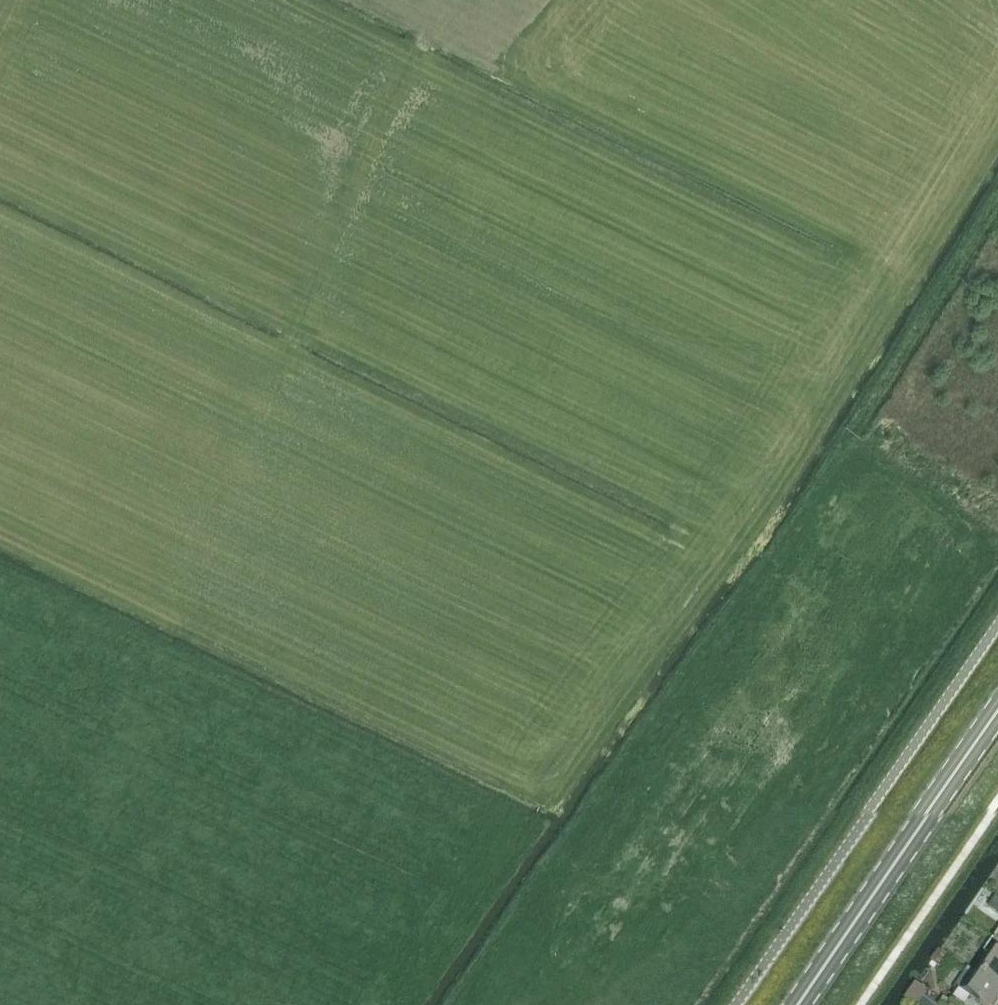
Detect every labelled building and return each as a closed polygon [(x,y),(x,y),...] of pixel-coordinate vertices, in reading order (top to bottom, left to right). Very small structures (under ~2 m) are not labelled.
[(992,939),(985,950),(989,953),(975,973),(997,988),(997,943),(992,939)] [(950,1001),(955,1004),(995,1004),(997,1000),(997,988),(975,973),(966,966),(962,971),(968,975),(957,990),(950,1001)]
